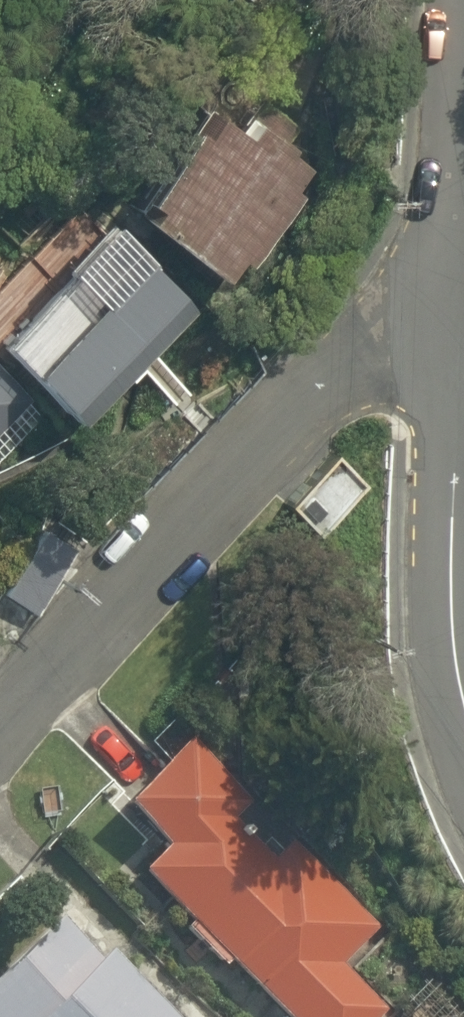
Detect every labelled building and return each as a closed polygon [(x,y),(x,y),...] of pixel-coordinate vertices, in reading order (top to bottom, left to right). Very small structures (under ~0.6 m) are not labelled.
[(213,94),(133,205),(219,267),(229,253),(243,263),(321,156),(284,129),(296,111),(260,85),(239,113),(213,94)] [(78,416),(195,299),(107,210),(58,258),(89,290),(20,358),(78,416)] [(20,394),(0,375),(0,415),(20,394)] [(0,587),(0,599),(27,618),(67,559),(34,536),(0,587)] [(226,784),(181,740),(120,801),(165,846),(134,876),(274,1016),(366,1016),(377,1006),(330,959),(365,924),(226,784)] [(0,973),(0,1016),(159,1016),(58,915),(0,973)]
